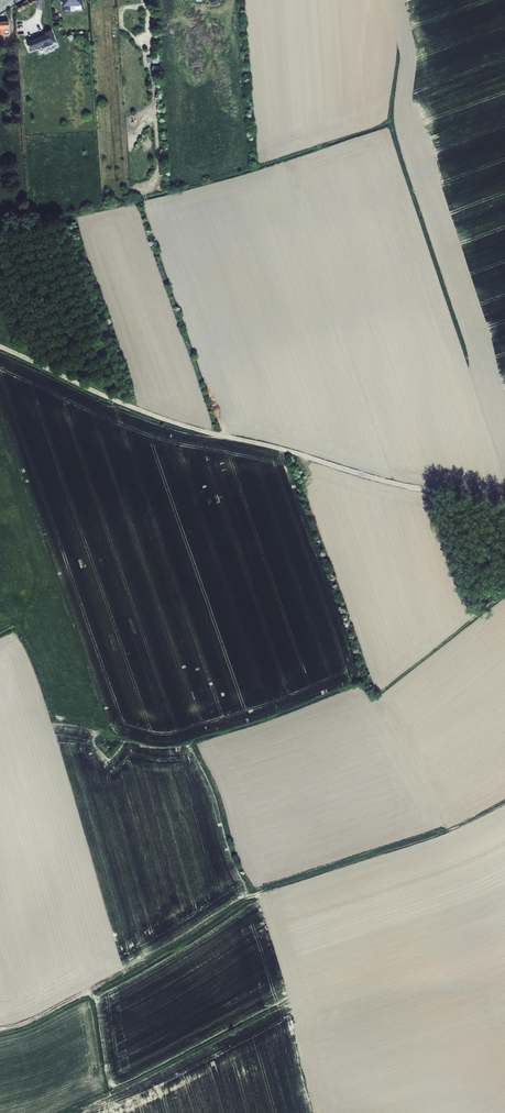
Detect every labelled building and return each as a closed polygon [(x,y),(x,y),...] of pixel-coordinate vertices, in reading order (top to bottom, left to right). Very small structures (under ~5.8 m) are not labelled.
[(63,10),(69,9),(69,4),(81,3),(81,0),(63,0),(63,10)] [(4,42),(3,33),(9,33),(8,20),(0,20),(0,42),(4,42)] [(34,35),(26,39),(29,48),(35,45),(36,46),(41,44),(42,46),(51,42),(50,41),(54,39),(50,29),(45,31),(45,33),(35,37),(34,35)] [(102,739),(104,740),(103,741),(101,743),(100,745),(105,750),(106,750),(110,746),(111,747),(111,746),(112,747),(112,746),(113,747),(114,747),(115,746),(115,745),(110,743),(103,737),(102,739)]
